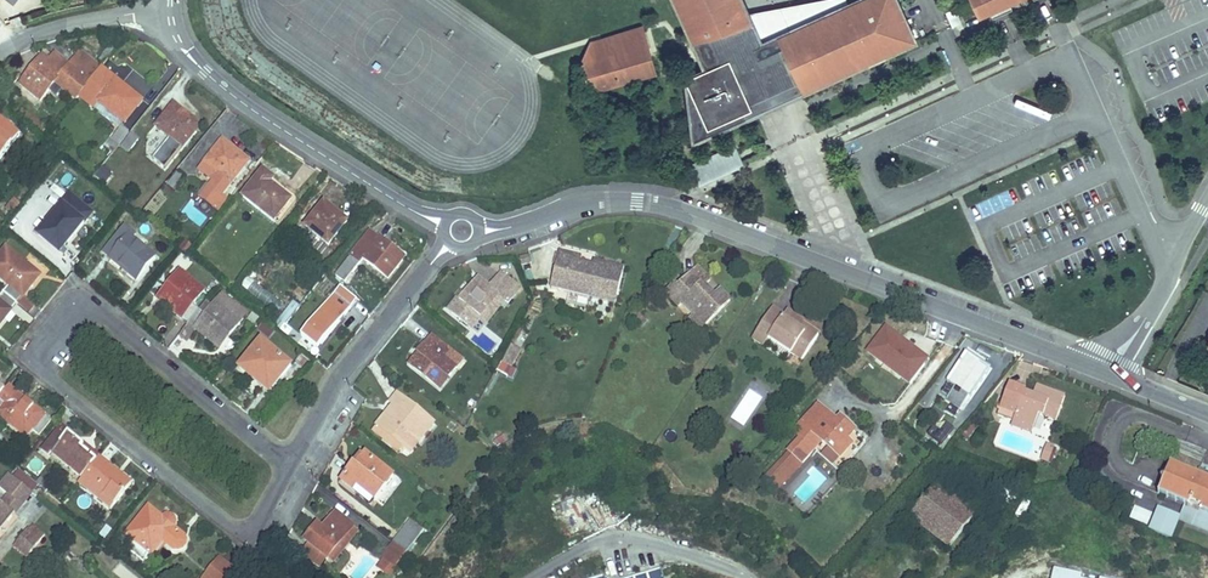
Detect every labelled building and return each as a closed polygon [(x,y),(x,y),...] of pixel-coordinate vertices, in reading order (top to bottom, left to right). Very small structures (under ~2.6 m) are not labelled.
[(916,40),(903,46),(903,44),(802,90),(799,81),(750,103),(752,108),(708,128),(685,78),(721,62),(709,37),(692,42),(688,32),(691,31),(677,0),(672,0),(703,68),(684,76),(692,145),(919,42),(899,0),(895,0),(909,31),(911,30),(916,40)] [(852,11),(847,13),(844,9),(779,38),(783,47),(758,58),(744,27),(753,23),(746,6),(744,7),(740,0),(677,0),(691,31),(688,32),(692,42),(709,37),(721,62),(685,78),(708,128),(752,108),(750,103),(799,81),(802,90),(903,44),(903,46),(916,40),(911,30),(909,31),(895,0),(847,0),(852,11)] [(744,7),(746,6),(753,23),(744,27),(758,58),(783,47),(779,38),(844,9),(847,13),(852,11),(847,0),(815,0),(750,12),(745,0),(740,0),(744,7)] [(978,16),(986,12),(985,9),(988,8),(989,11),(992,18),(1012,9),(1009,2),(1008,0),(971,0),(978,16)] [(956,7),(946,12),(953,27),(962,22),(956,7)] [(643,27),(589,44),(582,62),(590,91),(657,71),(643,27)] [(80,97),(101,68),(80,51),(70,64),(56,53),(49,61),(43,56),(20,84),(41,101),(50,90),(56,83),(64,89),(77,100),(80,97)] [(109,74),(116,65),(109,59),(101,68),(109,74)] [(135,98),(126,91),(128,89),(109,74),(101,68),(80,97),(95,109),(100,102),(121,119),(125,122),(138,106),(132,101),(135,98)] [(57,97),(64,89),(56,83),(50,90),(57,97)] [(138,106),(142,100),(128,89),(126,91),(135,98),(132,101),(138,106)] [(121,119),(100,102),(95,109),(116,126),(121,119)] [(196,131),(190,127),(193,123),(184,116),(186,114),(174,105),(157,127),(183,148),(196,131)] [(46,129),(23,110),(19,115),(42,133),(46,129)] [(196,131),(200,125),(186,114),(184,116),(193,123),(190,127),(196,131)] [(20,135),(0,119),(0,160),(20,135)] [(119,145),(129,133),(122,127),(120,129),(112,140),(119,145)] [(129,153),(139,140),(131,134),(121,147),(129,153)] [(113,154),(119,145),(112,140),(105,148),(113,154)] [(222,196),(245,167),(239,162),(242,159),(233,152),(234,150),(223,141),(200,170),(215,182),(211,187),(222,196)] [(245,167),(249,161),(234,150),(233,152),(242,159),(239,162),(245,167)] [(280,171),(265,159),(259,168),(264,172),(273,179),(280,171)] [(62,164),(57,172),(68,179),(73,170),(62,164)] [(101,165),(95,175),(107,183),(113,172),(101,165)] [(175,191),(186,178),(178,172),(168,184),(175,191)] [(291,201),(270,184),(274,180),(273,179),(264,172),(244,197),(275,222),(291,201)] [(229,201),(222,196),(211,187),(201,198),(220,212),(229,201)] [(64,247),(92,213),(71,195),(56,214),(39,235),(57,249),(61,244),(64,247)] [(16,209),(21,204),(15,199),(10,205),(16,209)] [(329,246),(348,222),(325,204),(306,227),(329,246)] [(11,214),(16,209),(10,205),(6,210),(11,214)] [(39,235),(56,214),(52,212),(36,232),(39,235)] [(137,281),(156,258),(133,239),(136,236),(125,228),(104,254),(137,281)] [(405,258),(380,238),(379,240),(370,233),(336,276),(345,283),(364,260),(388,279),(405,258)] [(186,254),(192,247),(185,243),(180,249),(186,254)] [(26,266),(27,265),(6,248),(0,256),(0,278),(9,286),(3,293),(18,304),(24,297),(39,277),(26,266)] [(617,296),(625,268),(594,260),(593,265),(591,273),(582,271),(584,263),(581,262),(582,257),(560,252),(552,282),(561,284),(559,291),(589,298),(592,290),(617,296)] [(532,263),(530,256),(520,259),(522,266),(532,263)] [(591,273),(593,265),(584,263),(582,271),(591,273)] [(707,325),(731,301),(721,291),(715,296),(705,286),(710,280),(698,268),(682,282),(687,287),(683,291),(679,286),(676,283),(666,293),(679,307),(685,302),(697,315),(707,325)] [(771,284),(777,276),(769,270),(764,279),(771,284)] [(192,305),(204,290),(180,271),(167,287),(170,289),(161,300),(182,317),(189,323),(200,311),(192,305)] [(480,318),(498,296),(508,303),(521,288),(502,273),(490,288),(479,279),(465,296),(461,302),(458,299),(449,311),(472,329),(480,318)] [(559,291),(561,284),(552,282),(550,288),(559,291)] [(687,287),(682,282),(679,286),(683,291),(687,287)] [(317,348),(358,299),(341,285),(300,334),(317,348)] [(161,300),(170,289),(167,287),(158,298),(161,300)] [(615,305),(617,296),(592,290),(589,298),(615,305)] [(11,312),(18,304),(3,293),(3,294),(0,297),(0,326),(11,312)] [(229,338),(247,315),(224,296),(207,316),(200,311),(189,323),(197,329),(217,346),(226,335),(229,338)] [(490,326),(508,303),(498,296),(480,318),(490,326)] [(34,306),(24,297),(18,304),(28,313),(34,306)] [(281,330),(300,306),(293,301),(274,325),(281,330)] [(802,361),(819,336),(801,324),(796,320),(797,318),(788,311),(784,316),(773,309),(753,339),(764,347),(769,339),(802,361)] [(642,327),(648,319),(635,310),(629,318),(642,327)] [(707,325),(697,315),(691,320),(701,330),(707,325)] [(187,341),(197,329),(189,323),(179,336),(187,341)] [(930,358),(887,324),(867,350),(910,384),(930,358)] [(220,348),(229,338),(226,335),(217,346),(220,348)] [(440,389),(457,368),(442,356),(448,349),(433,337),(418,354),(423,357),(414,368),(440,389)] [(272,391),(292,366),(262,342),(240,368),(250,377),(252,374),(272,391)] [(511,367),(520,349),(512,345),(503,362),(511,367)] [(414,368),(423,357),(418,354),(410,365),(414,368)] [(971,398),(990,370),(979,363),(977,365),(974,363),(976,360),(966,354),(947,381),(956,387),(947,400),(961,409),(969,396),(971,398)] [(272,391),(252,374),(250,377),(270,393),(272,391)] [(1056,420),(1065,397),(1041,388),(1037,398),(1033,396),(1025,393),(1026,390),(1012,385),(1007,391),(998,416),(1014,422),(1034,429),(1040,414),(1056,420)] [(28,401),(26,404),(14,395),(17,392),(9,386),(5,390),(0,397),(0,415),(26,436),(32,429),(44,414),(28,401)] [(1037,398),(1041,388),(1037,386),(1033,396),(1037,398)] [(763,397),(749,388),(730,418),(744,427),(763,397)] [(28,401),(17,392),(14,395),(26,404),(28,401)] [(411,452),(434,423),(398,395),(391,403),(394,406),(397,408),(389,418),(386,415),(378,426),(403,445),(411,452)] [(389,418),(397,408),(394,406),(386,415),(389,418)] [(839,471),(866,442),(841,419),(838,423),(834,428),(825,420),(829,415),(819,406),(795,433),(802,439),(790,453),(802,464),(815,449),(839,471)] [(932,408),(928,423),(940,426),(944,412),(932,408)] [(40,436),(52,420),(44,414),(32,429),(40,436)] [(838,423),(829,415),(825,420),(834,428),(838,423)] [(1034,429),(1014,422),(1012,427),(1032,434),(1034,429)] [(936,439),(946,447),(958,431),(948,423),(936,439)] [(61,442),(69,433),(61,426),(53,436),(61,442)] [(403,445),(378,426),(374,431),(398,451),(403,445)] [(97,460),(82,448),(85,446),(69,433),(61,442),(53,436),(41,451),(49,457),(52,453),(83,478),(97,460)] [(100,458),(85,446),(82,448),(97,460),(100,458)] [(1049,462),(1054,448),(1047,446),(1042,460),(1049,462)] [(375,501),(394,477),(366,455),(356,468),(354,466),(342,482),(354,492),(358,487),(375,501)] [(111,509),(132,484),(100,458),(97,460),(83,478),(79,483),(111,509)] [(1207,486),(1195,481),(1198,474),(1171,464),(1159,495),(1189,507),(1190,503),(1203,508),(1201,512),(1207,515),(1207,485),(1207,486)] [(38,486),(20,470),(14,477),(24,486),(32,493),(38,486)] [(1207,485),(1207,479),(1198,474),(1195,481),(1207,486),(1207,485)] [(14,499),(24,486),(14,477),(11,475),(0,488),(10,496),(14,499)] [(50,486),(41,479),(37,484),(45,491),(50,486)] [(949,547),(976,514),(938,483),(911,516),(949,547)] [(12,517),(32,493),(24,486),(14,499),(10,496),(3,504),(4,505),(2,508),(12,517)] [(375,501),(358,487),(354,492),(372,506),(375,501)] [(1023,518),(1030,502),(1023,499),(1015,515),(1023,518)] [(2,508),(4,505),(3,504),(0,501),(0,531),(1,531),(12,517),(2,508)] [(1201,512),(1203,508),(1190,503),(1189,507),(1201,512)] [(1135,506),(1131,519),(1149,525),(1153,512),(1135,506)] [(184,536),(174,528),(175,526),(175,524),(176,522),(174,519),(172,517),(169,516),(164,517),(163,519),(149,507),(127,535),(135,541),(128,549),(145,563),(152,555),(150,553),(161,539),(163,541),(173,549),(177,550),(181,550),(184,547),(186,544),(186,540),(185,537),(184,536)] [(1172,540),(1181,517),(1167,511),(1158,534),(1172,540)] [(325,532),(339,515),(336,512),(322,529),(325,532)] [(329,558),(353,528),(354,527),(339,515),(325,532),(322,529),(318,526),(306,541),(310,544),(328,559),(329,559),(329,558)] [(424,531),(411,521),(407,526),(420,537),(424,531)] [(31,552),(45,535),(34,526),(30,530),(28,529),(18,542),(31,552)] [(407,554),(420,537),(407,526),(394,543),(394,544),(407,554)] [(334,563),(358,532),(353,528),(329,558),(334,563)] [(152,555),(163,541),(161,539),(150,553),(152,555)] [(31,552),(18,542),(15,546),(28,557),(31,552)] [(328,559),(310,544),(301,556),(321,568),(328,559)] [(396,569),(407,554),(394,544),(383,559),(384,560),(396,569)] [(235,569),(219,557),(209,570),(213,573),(209,577),(228,577),(235,569)] [(396,569),(384,560),(377,568),(389,577),(396,569)] [(119,577),(143,577),(121,561),(112,573),(119,577)] [(662,568),(628,577),(665,577),(662,568)] [(1082,574),(1054,568),(1052,577),(1081,577),(1082,574)]
